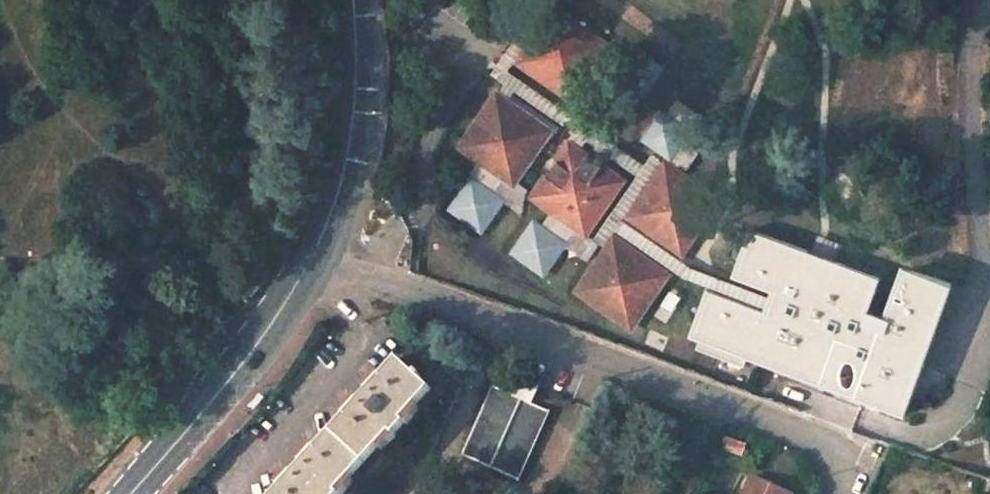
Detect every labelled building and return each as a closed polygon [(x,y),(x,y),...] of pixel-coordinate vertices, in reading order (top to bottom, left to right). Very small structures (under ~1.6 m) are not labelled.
[(528,26),(495,75),(644,177),(601,238),(610,246),(621,229),(627,221),(661,173),(509,71),(543,23),(509,0),(488,0),(528,26)] [(577,99),(601,63),(648,95),(670,64),(638,43),(631,54),(615,43),(604,36),(559,7),(529,50),(533,53),(541,52),(544,63),(537,64),(532,69),(577,99)] [(532,69),(537,64),(544,63),(541,52),(533,53),(529,50),(521,62),(532,69)] [(493,103),(501,108),(501,117),(510,115),(508,107),(512,102),(500,93),(493,103)] [(526,175),(557,131),(512,102),(508,107),(510,115),(501,117),(501,108),(493,103),(464,148),(485,162),(474,179),(476,180),(455,211),(486,233),(507,203),(496,195),(508,178),(512,172),(521,172),(526,175)] [(686,140),(693,130),(666,112),(648,138),(675,156),(671,162),(633,216),(677,246),(681,239),(690,238),(696,242),(726,198),(682,169),(681,168),(685,162),(693,167),(704,151),(686,140)] [(567,152),(573,157),(573,163),(582,162),(580,154),(584,149),(574,142),(567,152)] [(601,223),(630,180),(584,149),(580,154),(582,162),(573,163),(573,157),(567,152),(537,198),(558,212),(547,228),(539,223),(518,254),(550,275),(581,227),(585,221),(596,219),(601,223)] [(508,179),(519,186),(526,175),(521,172),(512,172),(508,179)] [(592,234),(601,223),(596,219),(585,221),(581,227),(592,234)] [(770,298),(712,277),(627,221),(621,229),(704,285),(767,307),(770,298)] [(933,340),(953,285),(911,270),(902,295),(910,298),(908,305),(892,299),(885,317),(869,311),(881,278),(751,231),(734,277),(773,291),(770,298),(767,307),(765,312),(708,291),(691,337),(700,341),(697,351),(742,367),(746,357),(749,359),(750,357),(778,367),(777,369),(822,385),(834,351),(869,363),(856,398),(905,415),(923,368),(921,367),(931,340),(933,340)] [(614,248),(620,253),(621,260),(628,258),(627,249),(630,244),(621,238),(614,248)] [(689,253),(696,242),(690,238),(681,239),(677,246),(689,253)] [(646,318),(676,275),(630,244),(627,249),(628,258),(621,260),(620,253),(614,248),(584,292),(626,321),(630,316),(639,314),(646,318)] [(638,329),(646,318),(639,314),(630,316),(626,321),(638,329)] [(274,493),(336,493),(335,493),(391,432),(394,435),(404,424),(400,421),(429,389),(396,360),(381,376),(367,392),(363,388),(354,397),(359,400),(344,416),(315,449),(301,465),(296,460),(287,470),(292,474),(279,489),(274,493)] [(376,372),(363,388),(367,392),(381,376),(376,372)] [(493,388),(462,456),(518,480),(549,413),(531,405),(539,387),(518,377),(510,396),(493,388)] [(340,412),(344,416),(359,400),(354,397),(340,412)] [(310,445),(296,460),(301,465),(315,449),(310,445)] [(275,484),(279,489),(292,474),(287,470),(275,484)] [(753,476),(744,493),(790,493),(753,476)]
